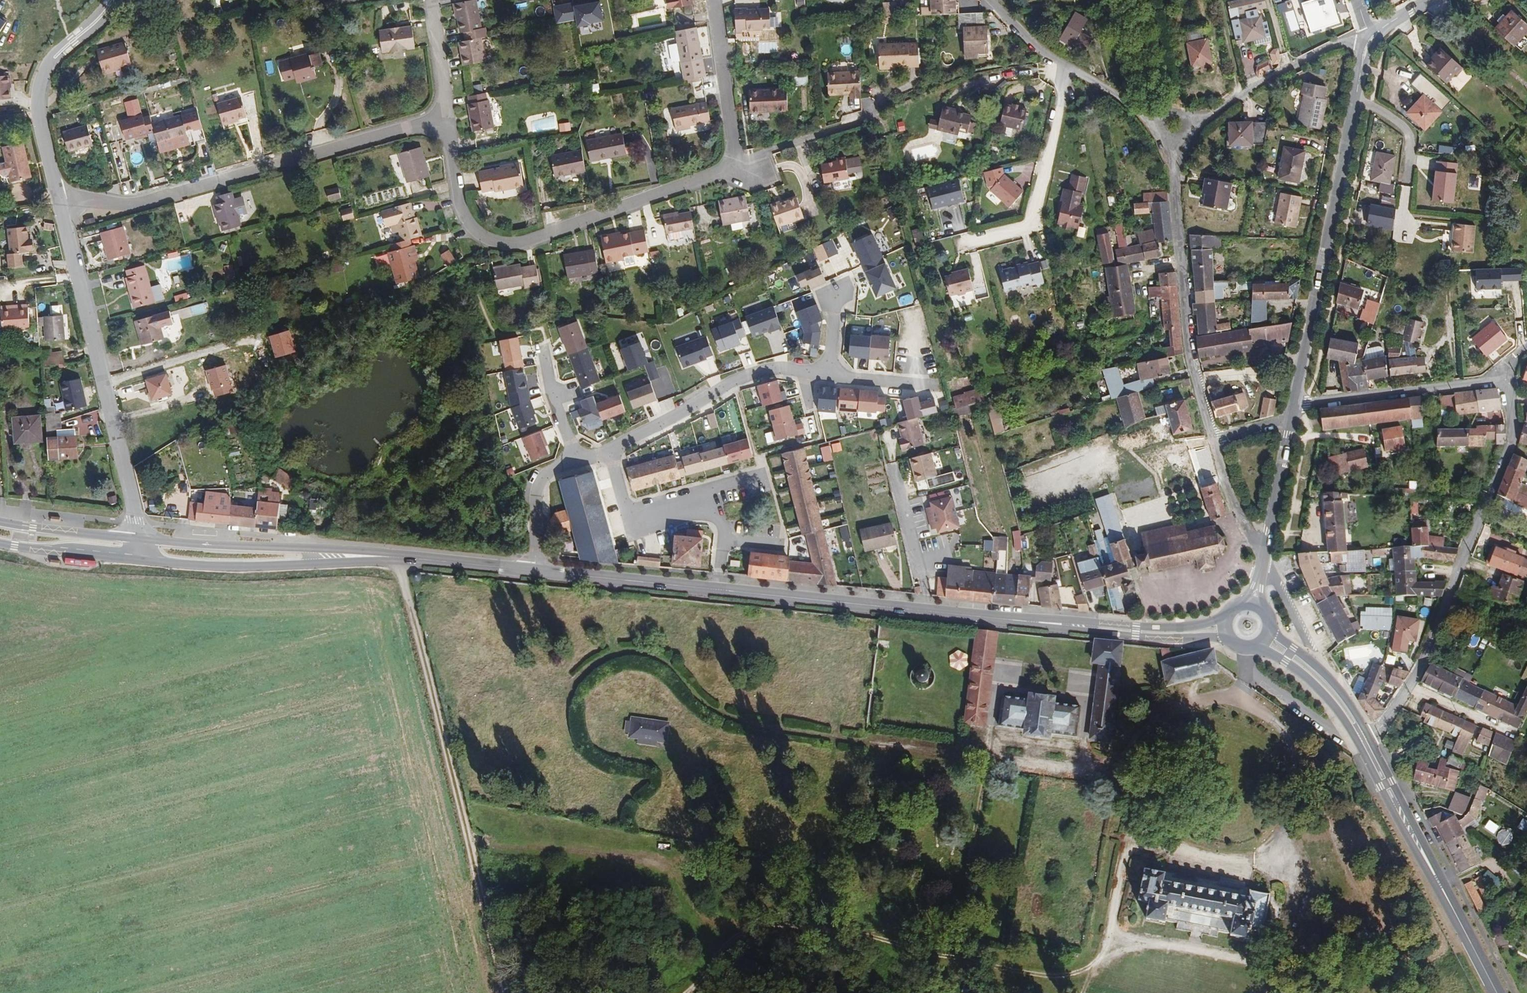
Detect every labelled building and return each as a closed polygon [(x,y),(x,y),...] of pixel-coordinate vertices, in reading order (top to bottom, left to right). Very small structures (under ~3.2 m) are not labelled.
[(480,39),(486,37),(484,29),(481,29),(476,0),(456,4),(461,32),(464,32),(466,41),(480,39)] [(672,11),(694,7),(693,0),(673,0),(670,1),(672,11)] [(967,15),(966,0),(940,0),(941,17),(966,15),(967,15)] [(1259,14),(1258,8),(1267,6),(1265,0),(1227,0),(1236,41),(1266,36),(1261,14),(1259,14)] [(1300,1),(1310,31),(1339,22),(1332,0),(1302,0),(1300,1)] [(604,22),(600,1),(572,7),(571,4),(553,6),(557,23),(575,21),(577,27),(604,22)] [(748,10),(736,11),(738,34),(743,34),(743,31),(748,30),(749,32),(757,31),(757,30),(772,29),(770,11),(748,12),(748,10)] [(994,28),(994,14),(967,15),(968,29),(972,29),(973,50),(983,50),(983,54),(994,53),(992,28),(994,28)] [(1088,24),(1073,16),(1060,43),(1085,56),(1092,42),(1082,36),(1088,24)] [(1495,27),(1489,33),(1508,51),(1525,33),(1506,16),(1500,21),(1495,27)] [(391,29),(378,31),(382,51),(392,51),(392,49),(403,48),(403,49),(415,48),(411,27),(399,28),(399,27),(391,28),(391,29)] [(702,46),(698,29),(677,33),(680,46),(682,62),(686,82),(708,78),(704,59),(702,60),(699,47),(702,46)] [(483,63),(480,39),(466,41),(458,43),(463,67),(483,63)] [(1204,39),(1188,42),(1190,55),(1189,55),(1193,76),(1213,72),(1209,50),(1206,50),(1204,39)] [(123,40),(95,48),(102,71),(113,67),(113,64),(129,59),(123,40)] [(1461,64),(1440,45),(1434,52),(1436,53),(1427,63),(1445,79),(1454,70),(1455,71),(1461,64)] [(682,62),(680,46),(671,47),(674,63),(682,62)] [(890,67),(896,67),(910,67),(910,69),(920,68),(919,46),(879,47),(881,71),(891,71),(890,67)] [(284,79),(296,76),(301,75),(302,79),(314,76),(315,74),(313,66),(322,63),(319,51),(310,53),(310,52),(279,60),(284,79)] [(0,73),(0,96),(13,95),(11,72),(0,73)] [(852,96),(863,96),(861,73),(829,75),(831,95),(845,95),(845,92),(851,92),(852,96)] [(1272,87),(1275,92),(1289,83),(1285,76),(1277,82),(1277,83),(1272,87)] [(1322,89),(1300,85),(1298,97),(1300,98),(1295,126),(1317,130),(1322,103),(1320,102),(1322,89)] [(1447,101),(1432,87),(1415,105),(1414,104),(1406,112),(1422,128),(1447,101)] [(788,91),(750,93),(751,115),(789,113),(788,91)] [(487,101),(486,94),(468,97),(469,104),(468,104),(472,132),(494,128),(489,101),(487,101)] [(222,124),(233,120),(232,119),(237,117),(245,114),(240,97),(216,103),(222,124)] [(707,104),(671,111),(675,133),(682,131),(682,128),(711,122),(707,104)] [(953,114),(953,111),(943,109),(941,125),(940,132),(961,136),(962,129),(970,130),(972,124),(972,117),(958,115),(953,114)] [(197,110),(181,115),(151,123),(153,130),(157,142),(186,134),(189,143),(205,139),(197,110)] [(1019,113),(1012,112),(1005,110),(1000,130),(1021,134),(1026,114),(1019,113)] [(151,123),(149,115),(144,117),(142,113),(121,119),(122,124),(108,129),(111,141),(133,135),(145,132),(153,130),(151,123)] [(82,124),(62,129),(69,149),(88,143),(82,124)] [(940,132),(941,125),(932,124),(930,132),(940,132)] [(1267,125),(1267,124),(1230,124),(1231,146),(1263,145),(1267,125)] [(970,133),(970,130),(962,129),(961,136),(961,138),(969,139),(970,133)] [(637,146),(637,160),(647,160),(646,133),(630,133),(630,146),(637,146)] [(186,134),(157,142),(159,152),(189,143),(186,134)] [(622,134),(585,142),(590,162),(626,154),(622,134)] [(22,135),(1,140),(8,176),(26,171),(23,157),(26,157),(22,135)] [(1301,149),(1283,146),(1277,176),(1295,180),(1301,149)] [(418,148),(397,154),(405,183),(427,177),(418,148)] [(556,177),(585,171),(581,151),(552,158),(556,177)] [(1372,178),(1389,182),(1394,154),(1377,151),(1372,178)] [(847,172),(861,170),(860,160),(846,163),(845,160),(836,161),(836,165),(821,167),(824,184),(831,183),(849,180),(848,176),(847,172)] [(1453,204),(1458,165),(1437,163),(1435,183),(1437,183),(1436,191),(1433,191),(1432,201),(1453,204)] [(504,169),(478,174),(481,191),(494,190),(495,191),(522,186),(519,164),(504,166),(504,169)] [(1482,176),(1474,176),(1473,186),(1481,187),(1482,176)] [(1068,192),(1080,194),(1083,195),(1086,179),(1070,177),(1068,192)] [(1206,205),(1226,208),(1227,196),(1229,180),(1205,177),(1203,194),(1206,195),(1206,205)] [(962,178),(926,187),(931,209),(968,201),(962,178)] [(1001,179),(987,194),(1005,212),(1019,197),(1001,179)] [(849,180),(831,183),(833,192),(852,190),(850,180),(849,180)] [(338,187),(326,191),(328,200),(341,197),(338,187)] [(1302,195),(1281,191),(1276,220),(1296,224),(1302,195)] [(211,204),(214,216),(217,216),(218,221),(219,224),(221,230),(238,225),(236,216),(247,213),(242,195),(231,198),(229,192),(214,196),(216,203),(211,204)] [(1078,207),(1080,194),(1068,192),(1065,192),(1061,212),(1059,214),(1058,219),(1060,221),(1059,226),(1064,227),(1064,230),(1072,231),(1072,228),(1080,229),(1084,209),(1078,207)] [(1171,218),(1169,196),(1144,199),(1144,206),(1135,207),(1136,219),(1155,218),(1156,238),(1139,239),(1139,251),(1142,251),(1143,264),(1161,261),(1161,250),(1174,248),(1172,229),(1170,229),(1169,219),(1171,218)] [(1393,206),(1394,198),(1382,196),(1381,204),(1393,206)] [(743,199),(716,205),(721,227),(748,222),(743,199)] [(768,206),(779,235),(795,230),(793,223),(803,219),(796,199),(779,204),(778,202),(768,206)] [(331,208),(335,223),(354,218),(350,202),(331,208)] [(412,219),(408,203),(378,212),(383,228),(388,226),(390,234),(396,233),(399,242),(408,240),(419,236),(414,219),(412,219)] [(1118,203),(1110,205),(1111,212),(1120,211),(1118,203)] [(1395,208),(1371,204),(1367,225),(1392,229),(1395,208)] [(692,230),(690,215),(677,217),(677,214),(663,217),(663,220),(665,235),(668,247),(684,244),(684,246),(695,244),(692,230)] [(6,254),(6,263),(20,263),(20,249),(28,248),(26,224),(7,225),(9,249),(6,249),(6,254)] [(1473,225),(1453,224),(1452,251),(1472,252),(1473,225)] [(115,226),(99,231),(107,260),(130,255),(122,225),(115,226)] [(1108,232),(1106,227),(1095,229),(1096,238),(1108,235),(1108,232)] [(1129,253),(1124,230),(1116,231),(1122,255),(1129,253)] [(852,242),(862,264),(883,255),(872,232),(852,242)] [(622,259),(648,254),(644,233),(621,237),(620,235),(601,238),(606,265),(623,262),(622,259)] [(1096,238),(1103,266),(1114,262),(1108,235),(1096,238)] [(1211,237),(1191,236),(1196,295),(1215,293),(1215,289),(1211,237)] [(820,261),(840,252),(833,238),(813,248),(820,261)] [(399,242),(388,245),(390,252),(386,254),(395,285),(417,278),(411,259),(416,257),(413,246),(410,247),(408,240),(399,242)] [(189,246),(167,252),(168,258),(190,252),(189,246)] [(442,253),(448,265),(456,260),(450,249),(442,253)] [(567,280),(597,274),(593,251),(562,257),(567,280)] [(1139,251),(1129,253),(1122,255),(1117,255),(1119,267),(1143,264),(1142,251),(1139,251)] [(1037,285),(1044,284),(1037,262),(1027,264),(1027,261),(1017,264),(1017,267),(1011,268),(1011,267),(999,270),(1006,294),(1018,291),(1017,289),(1023,287),(1024,289),(1037,285)] [(342,263),(330,264),(331,272),(343,271),(342,263)] [(886,263),(865,271),(875,297),(896,289),(886,263)] [(126,269),(128,276),(132,292),(129,293),(132,306),(152,301),(148,285),(142,264),(126,269)] [(231,264),(224,266),(226,277),(234,275),(231,264)] [(506,267),(492,270),(497,290),(523,286),(524,287),(539,284),(534,266),(520,269),(519,266),(506,268),(506,267)] [(826,282),(819,267),(811,271),(805,274),(809,284),(811,289),(826,282)] [(1501,267),(1475,268),(1475,289),(1502,288),(1501,267)] [(1523,267),(1502,268),(1502,278),(1523,278),(1523,267)] [(958,293),(959,294),(964,293),(966,290),(973,288),(967,268),(957,271),(953,272),(950,273),(951,275),(944,278),(949,295),(958,293)] [(1127,268),(1116,270),(1107,272),(1110,293),(1107,294),(1107,297),(1109,301),(1112,302),(1114,319),(1135,316),(1127,268)] [(810,269),(796,275),(801,287),(809,284),(805,274),(811,271),(810,269)] [(132,292),(128,276),(124,277),(129,293),(132,292)] [(1177,290),(1176,276),(1161,277),(1162,291),(1177,290)] [(1295,299),(1298,281),(1288,281),(1287,284),(1252,285),(1252,289),(1252,300),(1264,300),(1295,299)] [(157,283),(148,285),(152,301),(161,298),(157,283)] [(1364,290),(1342,283),(1338,301),(1360,308),(1364,290)] [(1046,292),(1044,284),(1037,285),(1039,294),(1046,292)] [(1374,324),(1384,291),(1375,289),(1369,310),(1364,309),(1360,319),(1374,324)] [(1177,290),(1162,291),(1148,292),(1148,299),(1163,298),(1164,313),(1179,312),(1177,290)] [(1224,292),(1215,293),(1216,304),(1225,303),(1224,292)] [(188,293),(175,296),(177,302),(189,299),(188,293)] [(1215,293),(1196,295),(1196,308),(1216,307),(1216,304),(1215,293)] [(815,301),(795,309),(802,327),(817,321),(822,319),(815,301)] [(63,313),(62,304),(50,305),(51,314),(63,313)] [(774,306),(746,316),(754,337),(782,327),(774,306)] [(28,307),(1,309),(3,330),(30,328),(28,307)] [(1216,307),(1196,308),(1194,308),(1195,317),(1197,317),(1198,338),(1230,334),(1229,324),(1217,324),(1216,307)] [(171,310),(154,315),(158,327),(174,323),(171,310)] [(1183,359),(1179,312),(1164,313),(1166,333),(1170,333),(1172,350),(1164,351),(1166,362),(1168,361),(1183,359)] [(154,315),(136,320),(143,344),(161,339),(158,327),(154,315)] [(47,341),(53,340),(65,338),(63,316),(43,317),(45,328),(47,341)] [(740,319),(712,330),(720,351),(748,340),(740,319)] [(1400,340),(1399,340),(1397,347),(1394,355),(1387,356),(1391,378),(1424,373),(1422,357),(1414,358),(1404,359),(1402,341),(1413,344),(1415,345),(1417,341),(1418,341),(1419,338),(1418,337),(1419,332),(1421,332),(1421,328),(1420,327),(1420,323),(1406,319),(1400,340)] [(578,320),(559,328),(569,353),(588,346),(578,320)] [(1494,320),(1472,338),(1486,355),(1508,336),(1494,320)] [(817,321),(802,327),(804,332),(800,342),(818,344),(820,328),(817,321)] [(1268,327),(1269,344),(1286,341),(1289,325),(1268,327)] [(1268,327),(1261,332),(1263,350),(1269,344),(1268,327)] [(869,357),(872,333),(851,331),(848,354),(869,357)] [(1263,350),(1261,332),(1196,342),(1200,363),(1254,356),(1253,351),(1263,350)] [(872,333),(869,357),(888,359),(891,336),(872,333)] [(620,339),(622,346),(636,342),(634,335),(620,339)] [(707,336),(677,347),(684,367),(715,355),(707,336)] [(1345,395),(1370,392),(1367,380),(1363,362),(1364,357),(1363,357),(1356,356),(1358,347),(1332,338),(1327,358),(1339,361),(1345,395)] [(516,339),(499,343),(511,410),(519,431),(535,423),(516,339)] [(1414,358),(1413,344),(1402,341),(1404,359),(1414,358)] [(641,342),(622,349),(630,370),(645,364),(648,362),(641,342)] [(588,346),(569,353),(581,387),(601,380),(588,346)] [(1394,355),(1397,347),(1386,347),(1387,356),(1394,355)] [(1366,359),(1380,357),(1379,349),(1366,350),(1366,359)] [(1363,362),(1367,380),(1386,376),(1382,357),(1380,357),(1366,359),(1366,350),(1364,357),(1363,362)] [(10,362),(9,354),(0,354),(0,362),(10,362)] [(207,357),(199,358),(200,365),(208,364),(207,357)] [(56,375),(65,374),(64,364),(52,363),(52,360),(43,360),(43,371),(44,376),(56,375)] [(648,362),(645,364),(652,382),(661,379),(654,360),(648,362)] [(1168,361),(1166,362),(1139,366),(1144,387),(1172,380),(1168,361)] [(149,370),(151,378),(168,374),(166,366),(149,370)] [(146,380),(152,400),(174,394),(168,374),(151,378),(146,380)] [(80,379),(61,382),(67,411),(86,407),(80,379)] [(758,385),(764,405),(786,399),(780,379),(758,385)] [(653,383),(627,393),(633,408),(658,399),(653,383)] [(838,386),(822,384),(820,410),(836,411),(836,410),(838,386)] [(1192,391),(1190,384),(1182,386),(1184,393),(1192,391)] [(859,388),(838,386),(836,410),(857,412),(859,388)] [(1140,397),(1144,396),(1142,387),(1126,392),(1128,400),(1140,397)] [(878,389),(859,388),(857,412),(876,413),(876,410),(877,394),(878,389)] [(621,393),(598,402),(603,415),(605,419),(628,410),(621,393)] [(953,398),(955,408),(965,406),(979,402),(977,393),(953,398)] [(1499,393),(1476,395),(1478,413),(1500,411),(1499,393)] [(885,395),(877,394),(876,410),(884,411),(885,395)] [(595,395),(581,400),(589,421),(603,415),(598,402),(595,395)] [(1456,397),(1455,398),(1456,409),(1457,415),(1478,413),(1476,395),(1456,397)] [(917,396),(902,399),(907,419),(922,416),(919,401),(917,396)] [(934,397),(919,401),(922,416),(938,412),(934,397)] [(944,397),(938,399),(942,411),(948,409),(944,397)] [(1147,424),(1140,397),(1128,400),(1119,402),(1127,431),(1147,424)] [(1272,416),(1275,401),(1263,398),(1259,419),(1272,416)] [(1455,398),(1441,399),(1442,410),(1456,409),(1455,398)] [(997,400),(986,403),(994,433),(1004,430),(997,400)] [(1326,410),(1320,411),(1322,431),(1369,425),(1412,420),(1410,400),(1326,410)] [(1421,400),(1410,400),(1412,420),(1413,429),(1423,428),(1421,400)] [(46,402),(50,464),(81,461),(79,440),(64,440),(61,401),(46,402)] [(1245,402),(1213,408),(1217,422),(1241,418),(1240,416),(1249,414),(1245,402)] [(791,404),(769,410),(773,425),(795,418),(791,404)] [(1166,418),(1174,438),(1193,432),(1186,405),(1157,414),(1159,420),(1166,418)] [(1456,409),(1442,410),(1442,417),(1457,415),(1456,409)] [(40,415),(12,418),(14,443),(42,441),(40,415)] [(800,434),(795,418),(773,425),(778,441),(800,434)] [(925,448),(919,424),(901,429),(904,442),(901,443),(904,453),(925,448)] [(1526,446),(1526,427),(1523,425),(1519,444),(1526,446)] [(1498,445),(1504,446),(1505,444),(1505,426),(1497,427),(1498,441),(1498,445)] [(1469,447),(1483,447),(1484,441),(1498,441),(1497,427),(1468,430),(1469,447)] [(1397,455),(1405,453),(1400,429),(1382,433),(1385,451),(1396,449),(1397,455)] [(1435,449),(1464,448),(1469,447),(1468,430),(1435,433),(1435,449)] [(541,431),(524,437),(532,460),(550,454),(541,431)] [(524,456),(529,454),(522,437),(517,439),(524,456)] [(1184,442),(1188,459),(1208,454),(1204,437),(1184,442)] [(682,461),(677,462),(681,477),(698,472),(753,457),(748,438),(693,453),(681,457),(682,461)] [(856,442),(855,438),(831,444),(833,450),(842,448),(842,446),(856,442)] [(705,449),(717,446),(715,440),(704,443),(705,449)] [(824,461),(833,459),(830,445),(821,447),(824,461)] [(802,535),(804,534),(823,529),(804,449),(781,454),(802,535)] [(1363,453),(1329,460),(1331,476),(1367,471),(1365,461),(1363,453)] [(674,454),(626,467),(633,490),(680,476),(674,454)] [(1210,464),(1208,454),(1188,459),(1193,485),(1215,477),(1210,464)] [(1525,476),(1526,472),(1526,462),(1514,455),(1508,468),(1525,476)] [(937,479),(932,456),(911,462),(917,484),(937,479)] [(1375,460),(1376,469),(1386,468),(1385,458),(1375,460)] [(1497,497),(1526,511),(1526,484),(1523,482),(1525,476),(1508,468),(1497,497)] [(283,470),(275,480),(293,493),(300,484),(283,470)] [(574,532),(584,559),(619,563),(616,549),(598,492),(592,472),(559,482),(568,511),(557,515),(552,522),(555,531),(563,535),(574,532)] [(1117,508),(1157,497),(1153,481),(1113,490),(1117,508)] [(1419,500),(1417,484),(1409,483),(1408,491),(1396,491),(1396,499),(1409,500),(1419,500)] [(1217,489),(1200,493),(1210,524),(1214,523),(1226,520),(1217,489)] [(191,501),(191,517),(230,522),(231,504),(231,499),(227,493),(206,491),(205,501),(191,501)] [(269,500),(258,498),(257,507),(255,525),(277,527),(278,518),(281,503),(281,495),(276,493),(269,500)] [(255,525),(257,507),(248,506),(249,497),(238,495),(237,505),(231,504),(230,522),(255,525)] [(930,505),(925,507),(927,516),(955,509),(952,495),(929,500),(930,505)] [(1334,497),(1323,496),(1328,553),(1345,551),(1341,497),(1334,497)] [(1104,513),(1112,510),(1109,498),(1101,501),(1104,513)] [(287,503),(281,503),(278,518),(285,518),(287,503)] [(955,509),(927,516),(931,529),(935,528),(937,534),(960,528),(955,509)] [(1105,587),(1112,608),(1115,607),(1117,612),(1123,611),(1116,587),(1123,586),(1126,593),(1134,591),(1126,571),(1123,563),(1128,559),(1123,539),(1119,542),(1118,537),(1120,535),(1112,510),(1104,513),(1099,514),(1107,539),(1102,540),(1099,531),(1094,533),(1096,542),(1093,543),(1094,545),(1097,560),(1100,568),(1105,587)] [(859,528),(864,551),(897,543),(892,520),(859,528)] [(1425,521),(1410,521),(1411,546),(1427,545),(1441,549),(1442,541),(1425,536),(1425,521)] [(1143,532),(1146,545),(1184,538),(1184,533),(1186,533),(1183,525),(1143,532)] [(1136,555),(1137,565),(1147,563),(1149,570),(1192,562),(1193,559),(1197,558),(1199,568),(1205,567),(1213,565),(1215,565),(1214,555),(1221,553),(1223,549),(1224,546),(1223,542),(1220,536),(1218,534),(1215,527),(1186,533),(1184,533),(1184,538),(1146,545),(1144,546),(1145,552),(1135,553),(1136,555)] [(676,535),(673,562),(699,565),(703,538),(701,538),(701,531),(683,529),(683,535),(676,535)] [(810,561),(787,561),(786,580),(837,584),(823,529),(804,534),(810,561)] [(1000,539),(999,549),(1007,551),(1008,541),(1000,539)] [(1020,551),(1021,542),(1014,542),(1013,550),(1020,551)] [(1090,562),(1097,560),(1094,545),(1086,547),(1090,562)] [(1427,545),(1411,546),(1393,547),(1393,570),(1393,575),(1412,573),(1412,559),(1411,554),(1420,554),(1420,558),(1453,561),(1456,552),(1441,549),(1427,545)] [(1491,548),(1485,563),(1523,579),(1526,579),(1526,578),(1526,563),(1491,548)] [(1354,550),(1355,572),(1366,571),(1365,549),(1354,550)] [(1328,553),(1299,555),(1299,567),(1306,579),(1324,573),(1320,562),(1346,560),(1345,551),(1328,553)] [(781,580),(783,560),(783,558),(744,554),(742,576),(781,580)] [(1123,563),(1126,571),(1137,565),(1136,555),(1128,559),(1123,563)] [(638,556),(637,565),(671,569),(672,565),(671,565),(671,560),(638,556)] [(1086,592),(1105,587),(1100,568),(1090,570),(1087,562),(1078,565),(1086,592)] [(1035,578),(1031,578),(1030,584),(1032,584),(1034,581),(1036,581),(1050,582),(1052,564),(1042,563),(1035,568),(1035,578)] [(994,603),(997,575),(972,573),(965,573),(966,570),(948,568),(947,580),(945,598),(994,603)] [(1324,573),(1306,579),(1311,591),(1321,587),(1327,599),(1333,595),(1350,596),(1349,576),(1332,577),(1328,580),(1324,573)] [(1412,573),(1393,575),(1395,596),(1440,598),(1445,584),(1413,583),(1412,573)] [(1004,605),(1007,576),(997,575),(994,603),(1004,605)] [(1473,580),(1464,575),(1456,595),(1462,597),(1465,599),(1473,580)] [(1018,577),(1007,576),(1004,605),(1015,605),(1018,577)] [(1015,605),(1028,607),(1031,578),(1018,577),(1015,605)] [(1487,597),(1511,606),(1520,586),(1521,583),(1505,577),(1499,588),(1491,585),(1490,588),(1487,597)] [(938,597),(945,598),(947,580),(939,579),(938,597)] [(1042,609),(1062,610),(1056,584),(1038,589),(1042,609)] [(1321,587),(1311,591),(1309,592),(1327,631),(1327,633),(1335,646),(1342,641),(1350,637),(1360,631),(1356,624),(1349,627),(1344,616),(1346,615),(1340,603),(1338,604),(1333,595),(1327,599),(1321,587)] [(1079,613),(1090,614),(1084,595),(1074,596),(1079,613)] [(1456,595),(1453,604),(1458,607),(1462,597),(1456,595)] [(1397,614),(1393,639),(1402,641),(1403,636),(1407,637),(1414,638),(1417,618),(1397,614)] [(1385,628),(1386,618),(1368,615),(1366,625),(1385,628)] [(997,632),(974,628),(961,721),(984,725),(997,632)] [(1097,666),(1089,740),(1110,742),(1122,642),(1093,639),(1090,665),(1097,666)] [(1403,651),(1405,642),(1402,641),(1393,639),(1391,649),(1403,651)] [(1213,650),(1174,660),(1160,663),(1166,684),(1218,671),(1213,650)] [(968,651),(949,652),(949,669),(968,668),(968,651)] [(1372,718),(1384,710),(1376,698),(1384,680),(1379,677),(1383,666),(1374,662),(1366,682),(1358,694),(1372,718)] [(1388,681),(1394,666),(1384,663),(1383,666),(1379,677),(1384,680),(1388,681)] [(1452,699),(1461,681),(1450,675),(1428,664),(1419,683),(1452,699)] [(1400,686),(1410,670),(1399,667),(1394,666),(1388,681),(1400,686)] [(1453,669),(1450,675),(1461,681),(1467,684),(1469,678),(1453,669)] [(922,683),(926,681),(928,678),(927,675),(925,672),(921,671),(918,672),(915,675),(916,679),(918,682),(922,683)] [(1361,675),(1353,687),(1358,694),(1366,682),(1367,679),(1361,675)] [(1472,709),(1481,691),(1467,684),(1461,681),(1452,699),(1472,709)] [(1521,711),(1524,705),(1526,706),(1526,705),(1526,691),(1522,689),(1514,707),(1521,711)] [(1507,719),(1514,707),(1481,691),(1472,709),(1495,721),(1498,722),(1501,716),(1507,719)] [(1001,697),(997,728),(1022,731),(1022,735),(1050,739),(1050,734),(1074,737),(1077,707),(1051,704),(1052,698),(1027,695),(1026,700),(1001,697)] [(474,698),(462,700),(463,710),(476,708),(474,698)] [(1425,706),(1419,718),(1424,720),(1430,708),(1425,706)] [(1513,730),(1521,711),(1514,707),(1507,719),(1501,716),(1498,722),(1513,730)] [(1430,708),(1424,720),(1422,725),(1434,731),(1435,729),(1449,736),(1448,737),(1456,741),(1463,723),(1430,708)] [(666,724),(632,720),(631,722),(627,721),(625,731),(629,731),(628,736),(636,737),(636,742),(655,745),(656,740),(664,741),(666,724)] [(1463,723),(1456,741),(1452,752),(1462,757),(1464,753),(1463,752),(1474,729),(1463,723)] [(1486,750),(1490,737),(1481,732),(1475,744),(1486,750)] [(1503,741),(1493,737),(1486,759),(1495,764),(1503,741)] [(1505,768),(1514,745),(1503,741),(1495,764),(1505,768)] [(1444,743),(1442,750),(1449,752),(1452,746),(1444,743)] [(1462,764),(1449,759),(1447,764),(1446,765),(1459,770),(1462,764)] [(1450,791),(1454,779),(1450,778),(1452,772),(1445,769),(1446,765),(1447,764),(1440,761),(1437,767),(1435,771),(1426,769),(1427,764),(1416,761),(1412,780),(1450,791)] [(1358,785),(1372,778),(1368,770),(1355,777),(1358,785)] [(1436,826),(1445,843),(1463,835),(1460,829),(1469,824),(1481,794),(1475,791),(1467,813),(1458,823),(1454,816),(1445,821),(1440,812),(1436,813),(1424,819),(1429,829),(1436,826)] [(1452,793),(1447,810),(1460,817),(1463,811),(1469,800),(1452,793)] [(1445,843),(1460,873),(1478,864),(1463,835),(1445,843)] [(1164,872),(1143,868),(1137,900),(1147,903),(1144,920),(1163,924),(1167,907),(1235,920),(1231,938),(1249,942),(1251,931),(1262,934),(1270,894),(1248,890),(1247,897),(1163,880),(1164,872)] [(1486,871),(1482,877),(1491,883),(1495,877),(1486,871)] [(1489,905),(1495,902),(1482,877),(1481,875),(1476,878),(1489,905)] [(1491,883),(1490,885),(1496,890),(1502,880),(1496,876),(1495,877),(1491,883)] [(1476,911),(1481,908),(1468,881),(1463,884),(1476,911)]
